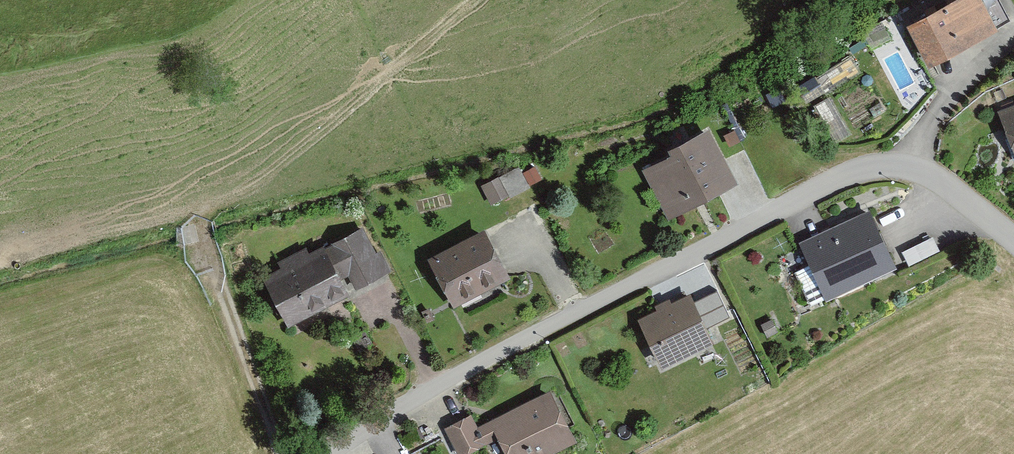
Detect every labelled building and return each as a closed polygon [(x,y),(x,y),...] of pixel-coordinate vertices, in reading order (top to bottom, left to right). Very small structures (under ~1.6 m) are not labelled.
[(974,0),(961,0),(903,31),(924,71),(992,35),(974,0)] [(995,115),(1013,163),(1013,107),(995,115)] [(663,157),(667,162),(639,177),(665,225),(734,188),(705,134),(663,157)] [(482,188),(492,209),(527,191),(516,170),(482,188)] [(891,272),(865,216),(794,249),(820,305),(891,272)] [(371,257),(357,231),(307,258),(304,252),(275,267),(279,273),(261,283),(285,330),(344,300),(336,285),(346,280),(353,294),(391,274),(380,253),(371,257)] [(507,284),(482,235),(426,263),(451,312),(507,284)] [(690,308),(686,299),(669,308),(666,304),(652,311),(654,314),(633,325),(660,375),(714,347),(705,332),(727,320),(714,295),(690,308)] [(468,419),(442,433),(453,453),(470,453),(493,441),(500,453),(560,453),(576,446),(548,393),(475,432),(468,419)]
